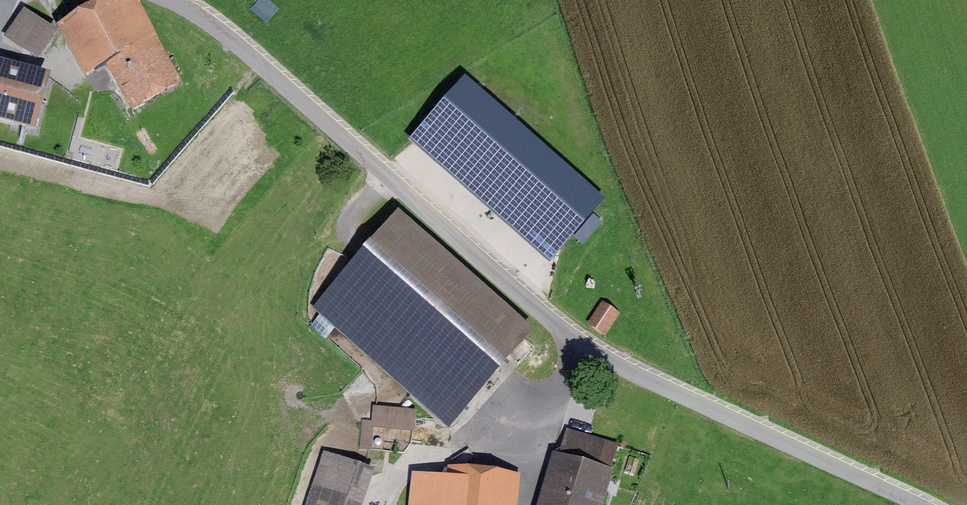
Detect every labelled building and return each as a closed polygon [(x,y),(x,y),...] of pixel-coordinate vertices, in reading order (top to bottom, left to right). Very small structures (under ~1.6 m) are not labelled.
[(172,79),(161,56),(153,59),(149,50),(158,46),(139,12),(119,3),(72,28),(94,70),(114,59),(135,99),(172,79)] [(25,13),(8,38),(36,58),(54,34),(25,13)] [(29,124),(40,80),(0,69),(0,116),(29,124)] [(598,203),(465,86),(425,131),(558,248),(598,203)] [(479,367),(513,328),(397,225),(323,308),(449,418),(487,375),(479,367)] [(603,305),(590,325),(603,334),(617,314),(603,305)] [(375,409),(373,423),(413,428),(415,413),(375,409)] [(608,476),(615,451),(570,438),(550,504),(591,504),(600,474),(608,476)] [(358,471),(325,459),(309,504),(346,504),(358,471)] [(506,479),(457,474),(456,483),(416,478),(413,504),(503,504),(506,479)]
